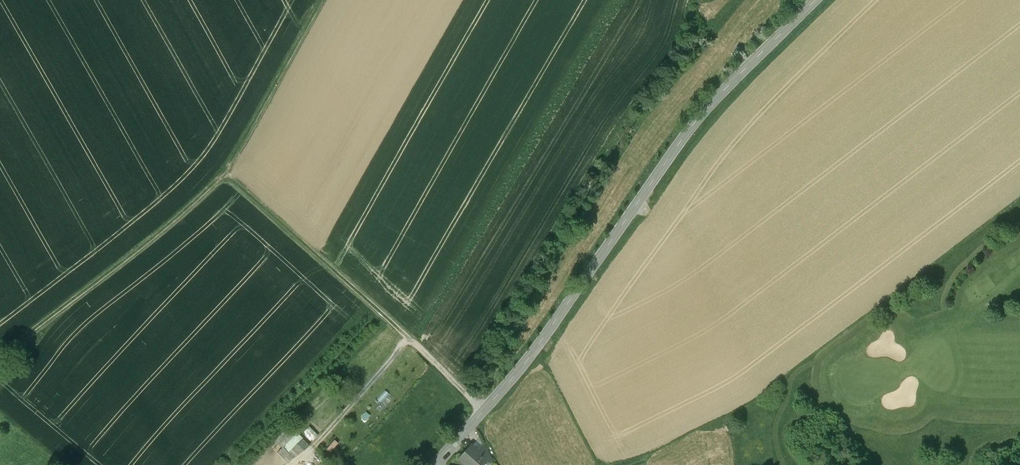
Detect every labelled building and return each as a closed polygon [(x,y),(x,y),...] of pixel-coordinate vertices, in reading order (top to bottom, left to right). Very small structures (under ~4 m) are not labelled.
[(277,452),(288,462),(308,442),(290,425),(275,440),(282,447),(277,452)] [(316,433),(308,425),(299,433),(308,442),(316,433)] [(471,446),(463,454),(465,457),(462,460),(462,463),(465,464),(481,464),(486,460),(480,454),(471,446)] [(486,448),(480,454),(486,460),(488,463),(492,459),(486,448)]
